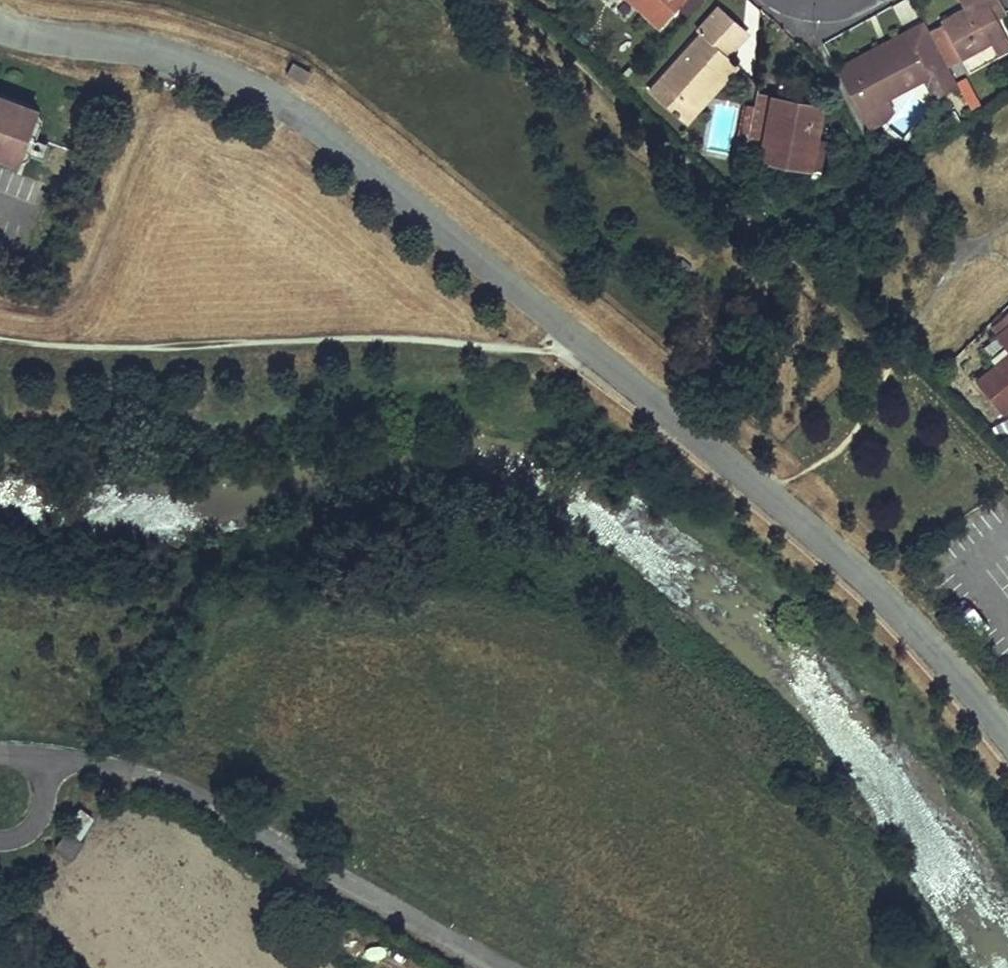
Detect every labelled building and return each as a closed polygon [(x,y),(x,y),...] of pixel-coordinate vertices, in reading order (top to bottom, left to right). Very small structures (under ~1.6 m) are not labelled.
[(656,28),(673,10),(682,0),(625,0),(656,28)] [(673,10),(683,20),(702,0),(701,0),(682,0),(673,10)] [(956,1),(960,9),(937,20),(939,24),(925,31),(934,48),(943,66),(944,65),(1002,35),(984,0),(955,0),(956,1)] [(741,34),(713,8),(703,19),(730,45),(741,34)] [(726,62),(723,59),(720,56),(730,45),(703,19),(692,32),(696,36),(656,80),(685,107),(726,62)] [(925,31),(919,21),(883,40),(886,46),(903,37),(923,76),(919,78),(930,98),(955,86),(953,82),(944,67),(944,65),(943,66),(934,48),(925,31)] [(882,98),(889,94),(919,78),(923,76),(903,37),(886,46),(833,73),(855,113),(882,98)] [(833,73),(886,46),(883,40),(831,68),(833,73)] [(689,111),(731,66),(726,62),(685,107),(689,111)] [(292,64),(286,75),(304,86),(311,74),(292,64)] [(955,86),(967,108),(975,104),(961,78),(953,82),(955,86)] [(813,107),(749,96),(746,109),(739,145),(738,148),(749,150),(755,151),(754,159),(809,170),(816,139),(808,137),(813,107)] [(882,98),(855,113),(866,135),(882,126),(880,120),(890,115),(882,98)] [(746,109),(740,108),(733,144),(739,145),(746,109)] [(19,160),(30,130),(25,121),(0,111),(0,161),(10,165),(19,160)] [(995,322),(981,332),(1000,356),(965,383),(990,415),(1007,401),(1007,324),(1001,330),(995,322)] [(94,820),(83,810),(68,829),(71,831),(80,839),(94,820)] [(80,839),(71,831),(57,847),(71,858),(84,842),(80,839)]
